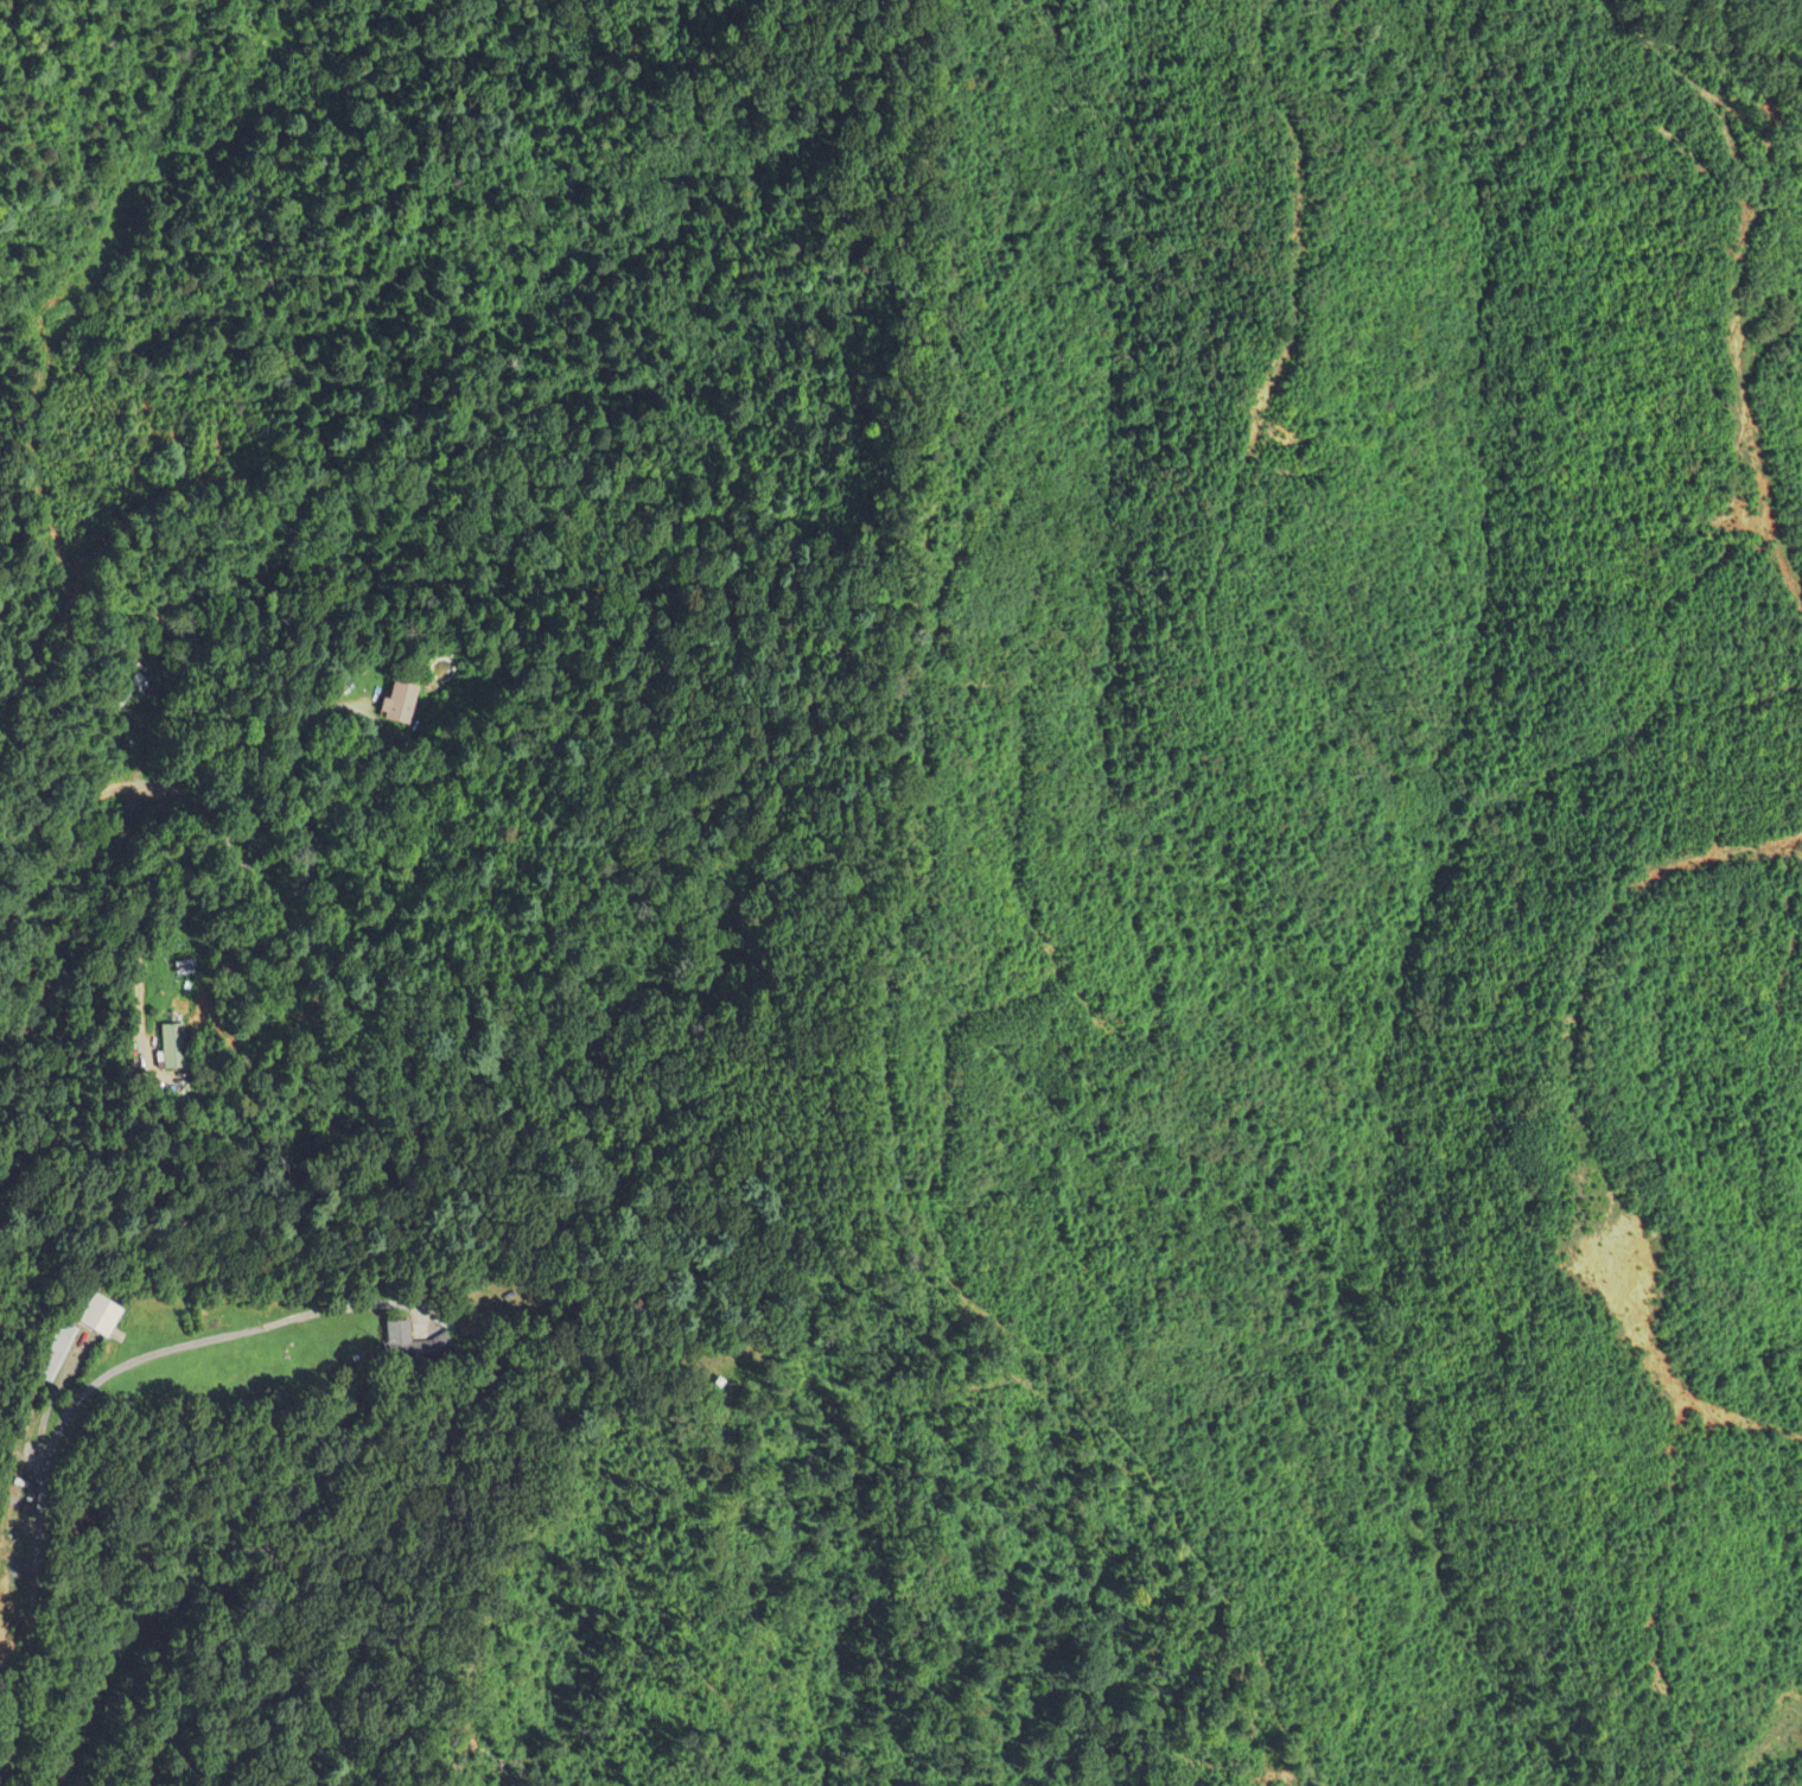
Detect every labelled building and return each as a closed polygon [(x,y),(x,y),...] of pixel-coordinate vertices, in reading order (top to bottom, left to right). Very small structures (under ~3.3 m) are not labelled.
[(144,680),(138,675),(130,684),(136,690),(144,680)] [(416,687),(389,680),(379,719),(407,726),(416,687)] [(195,1070),(186,1025),(165,1029),(173,1074),(195,1070)] [(40,1380),(58,1386),(77,1328),(59,1322),(40,1380)] [(395,1326),(404,1374),(466,1363),(462,1340),(422,1347),(418,1322),(395,1326)] [(6,1633),(14,1636),(21,1617),(13,1614),(6,1633)]
